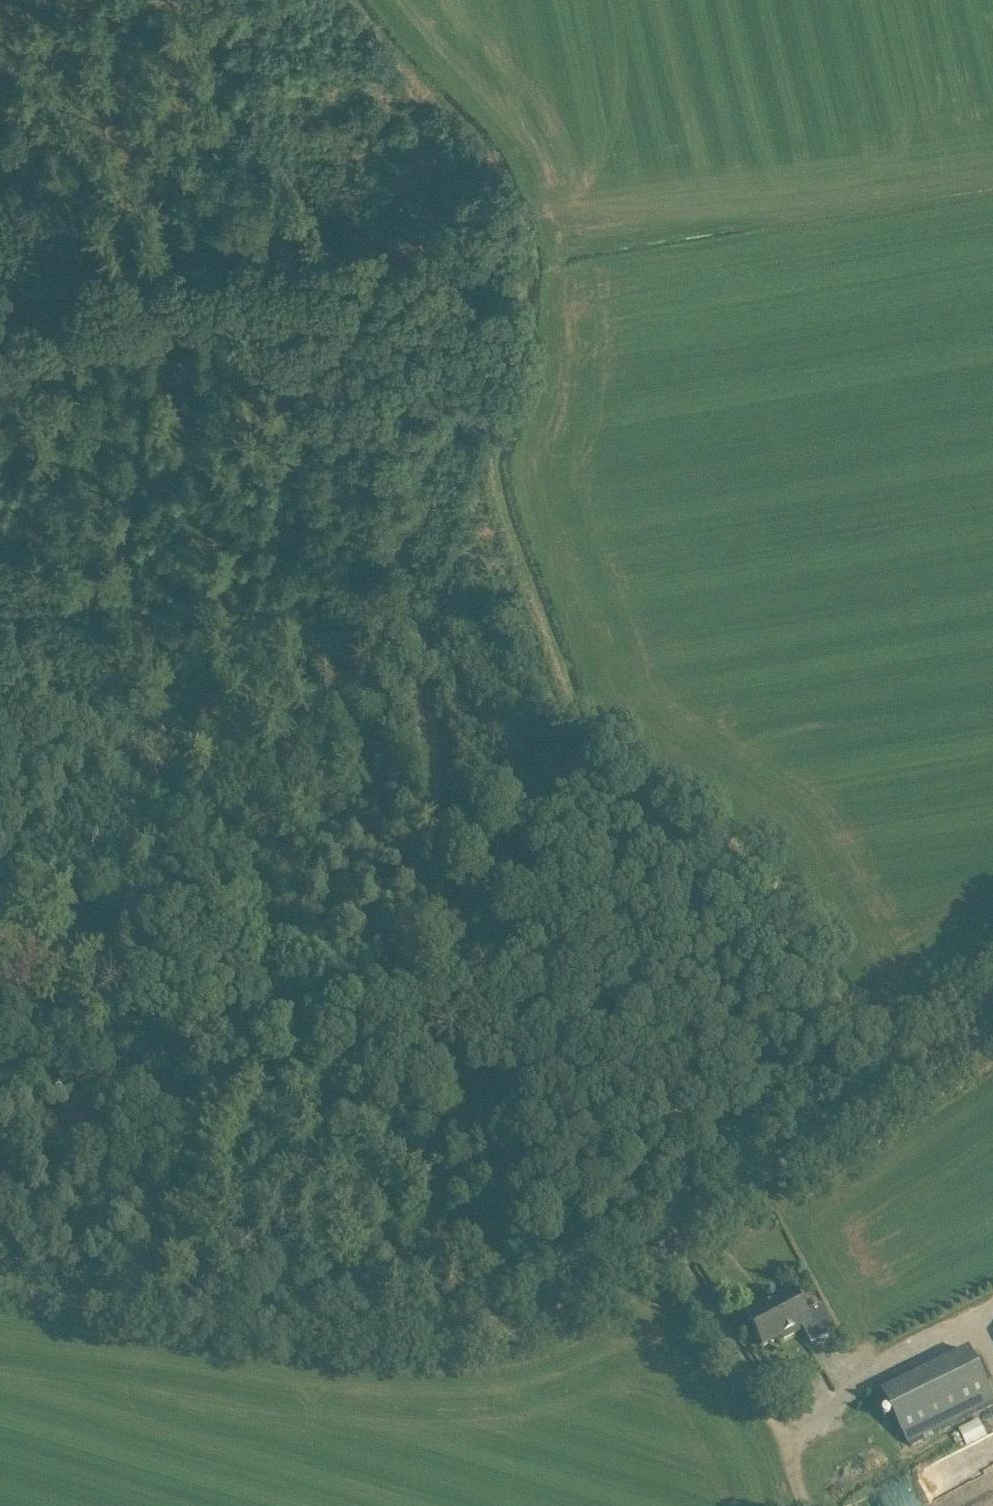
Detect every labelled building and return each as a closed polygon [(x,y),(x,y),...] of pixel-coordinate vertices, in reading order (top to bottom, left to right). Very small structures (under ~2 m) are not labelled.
[(745,1314),(762,1346),(780,1336),(782,1339),(798,1330),(797,1328),(809,1321),(791,1286),(770,1298),(771,1300),(745,1314)] [(883,1388),(908,1442),(992,1403),(992,1391),(973,1347),(883,1388)] [(960,1426),(968,1444),(988,1436),(980,1418),(960,1426)] [(992,1467),(992,1444),(925,1477),(934,1496),(992,1467)]
